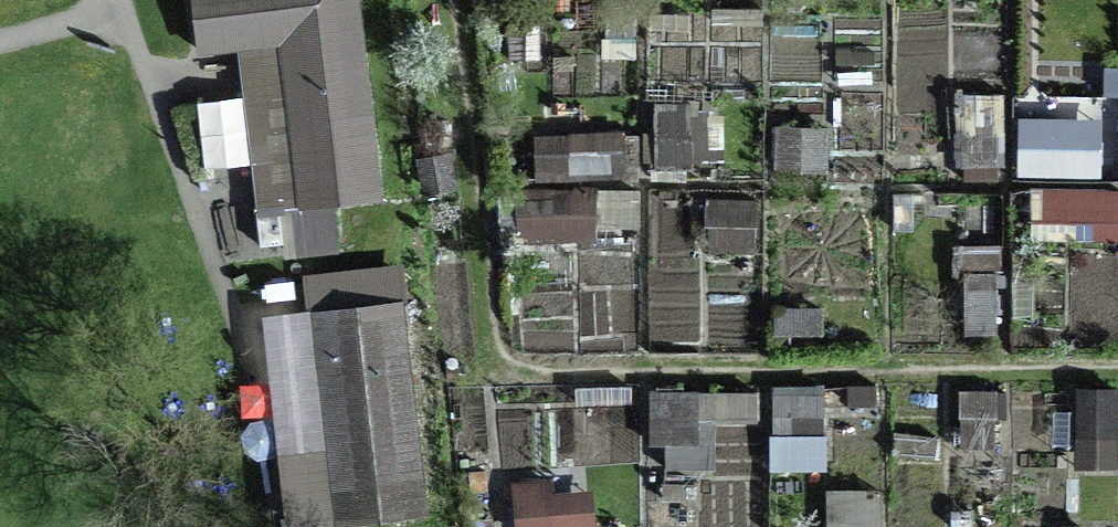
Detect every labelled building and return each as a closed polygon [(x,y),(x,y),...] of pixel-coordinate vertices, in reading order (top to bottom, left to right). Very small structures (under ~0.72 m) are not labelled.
[(196,51),(281,41),(299,202),(278,204),(283,255),(339,249),(333,197),(385,191),(364,0),(190,0),(196,51)] [(1006,175),(1007,91),(956,90),(955,174),(1006,175)] [(654,98),(653,167),(725,168),(726,99),(654,98)] [(827,123),(772,122),(772,167),(827,167),(827,123)] [(1019,122),(1019,170),(1099,171),(1099,122),(1019,122)] [(628,175),(625,126),(534,130),(536,179),(628,175)] [(594,241),(596,187),(513,183),(510,237),(594,241)] [(760,245),(762,197),(705,196),(704,243),(760,245)] [(401,274),(310,285),(336,522),(428,512),(401,274)] [(827,472),(825,383),(770,384),(771,473),(827,472)] [(582,397),(635,394),(634,384),(582,387),(582,397)] [(1117,465),(1117,384),(1073,385),(1073,465),(1117,465)] [(758,387),(646,385),(645,439),(663,440),(662,467),(717,468),(717,426),(758,426),(758,387)] [(1004,388),(959,387),(958,444),(1003,445),(1004,388)] [(596,526),(592,486),(552,490),(550,475),(510,479),(515,526),(590,526),(596,526)] [(826,486),(827,526),(883,526),(881,485),(826,486)]
